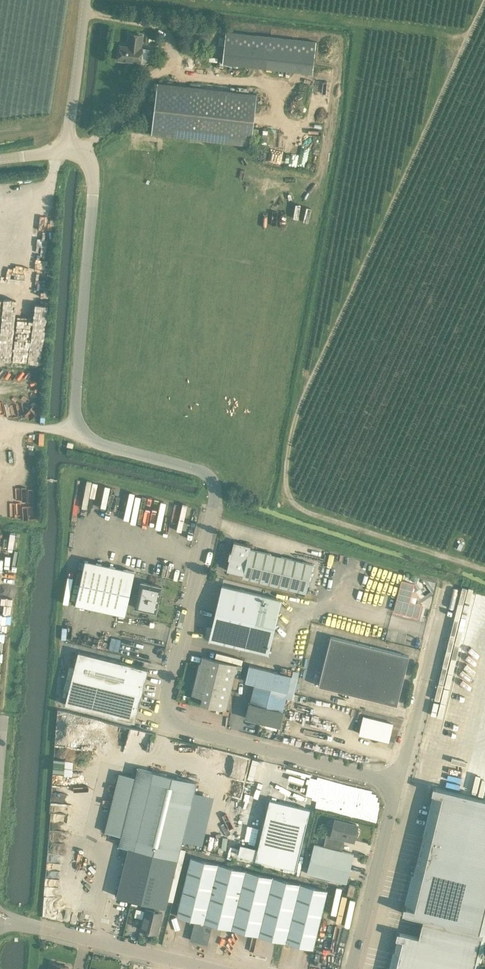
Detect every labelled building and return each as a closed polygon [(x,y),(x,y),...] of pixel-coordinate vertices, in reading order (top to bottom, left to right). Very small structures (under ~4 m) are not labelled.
[(312,73),(316,41),(226,31),(222,63),(312,73)] [(129,47),(121,46),(119,60),(141,63),(143,48),(141,48),(143,36),(130,34),(129,47)] [(257,95),(157,83),(151,134),(251,145),(257,95)] [(82,481),(75,507),(84,509),(90,483),(82,481)] [(131,494),(129,522),(142,523),(145,495),(131,494)] [(243,574),(242,577),(306,593),(313,564),(250,549),(251,546),(234,542),(231,552),(230,552),(228,559),(230,559),(227,570),(243,574)] [(75,604),(125,615),(135,572),(85,560),(75,604)] [(414,584),(402,581),(394,611),(418,617),(421,605),(409,602),(414,584)] [(162,587),(141,582),(135,608),(156,613),(162,587)] [(215,612),(275,626),(281,599),(222,585),(215,612)] [(268,654),(275,626),(215,612),(212,626),(207,625),(204,638),(209,639),(268,654)] [(107,648),(118,650),(120,638),(109,636),(107,648)] [(331,636),(331,637),(319,686),(397,705),(409,656),(331,636)] [(78,652),(72,678),(142,695),(148,669),(78,652)] [(192,694),(203,696),(201,704),(226,710),(237,664),(202,656),(201,663),(200,663),(192,694)] [(292,676),(249,665),(245,681),(255,683),(250,703),(249,702),(246,718),(279,726),(283,711),(282,711),(287,691),(288,691),(292,676)] [(135,722),(142,695),(72,678),(65,705),(135,722)] [(363,716),(359,735),(388,742),(393,724),(363,716)] [(49,771),(68,772),(69,758),(50,757),(49,771)] [(196,782),(138,768),(135,777),(120,774),(106,832),(121,836),(119,845),(128,847),(117,896),(165,908),(196,782)] [(247,810),(253,792),(233,785),(227,804),(247,810)] [(484,942),(484,798),(433,785),(431,792),(433,793),(406,906),(403,905),(402,912),(424,917),(419,937),(397,932),(395,938),(398,939),(394,952),(392,952),(388,968),(478,968),(484,942)] [(50,812),(67,812),(67,792),(50,793),(50,812)] [(258,849),(240,844),(237,856),(296,869),(310,808),(269,799),(258,849)] [(245,822),(247,814),(228,808),(225,816),(245,822)] [(356,836),(357,834),(358,832),(358,830),(356,827),(357,825),(336,820),(332,834),(327,833),(324,846),(314,844),(307,873),(346,882),(354,854),(338,850),(341,837),(353,840),(354,838),(356,836)] [(190,857),(176,916),(195,921),(190,940),(207,944),(212,925),(313,949),(327,890),(190,857)] [(356,885),(350,883),(347,895),(353,896),(356,885)] [(146,909),(140,930),(157,934),(162,913),(146,909)]
